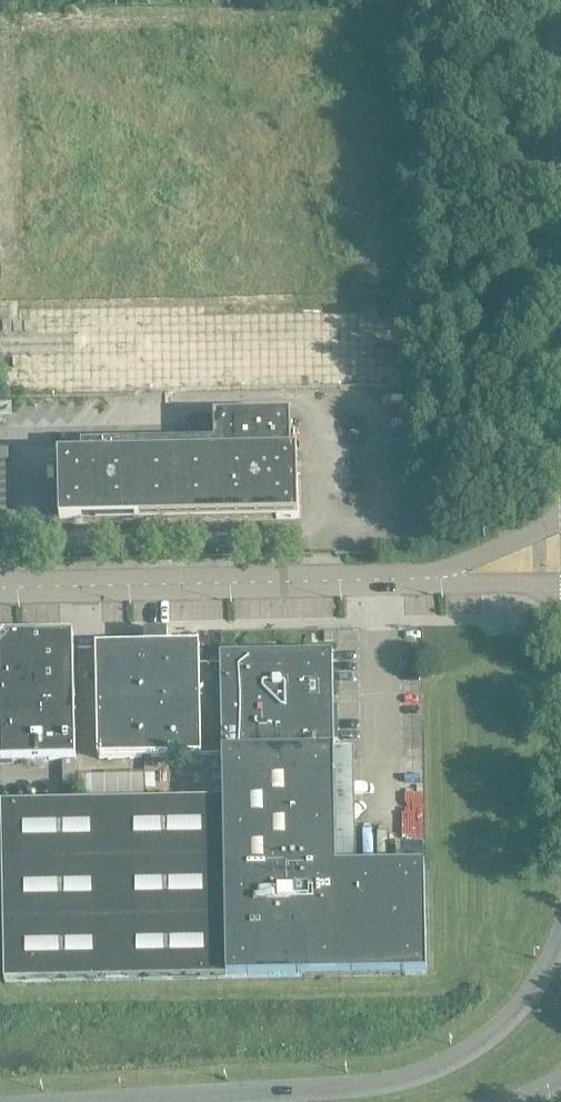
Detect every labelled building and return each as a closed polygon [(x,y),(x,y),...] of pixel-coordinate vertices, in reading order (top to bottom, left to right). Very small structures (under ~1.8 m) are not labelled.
[(290,454),(289,418),(233,419),(232,418),(221,418),(221,420),(196,420),(196,446),(109,448),(109,458),(59,459),(60,523),(298,518),(296,454),(290,454)] [(222,757),(220,665),(200,665),(200,645),(168,646),(168,633),(144,633),(145,646),(96,647),(98,759),(222,757)] [(73,649),(73,636),(71,636),(71,635),(0,636),(0,754),(0,762),(76,760),(73,649)] [(336,868),(332,655),(220,657),(220,665),(222,757),(223,801),(224,824),(227,979),(426,975),(424,866),(336,868)] [(105,786),(105,799),(146,798),(146,774),(92,774),(92,786),(105,786)] [(227,979),(224,824),(223,801),(1,805),(4,961),(5,983),(227,979)]
